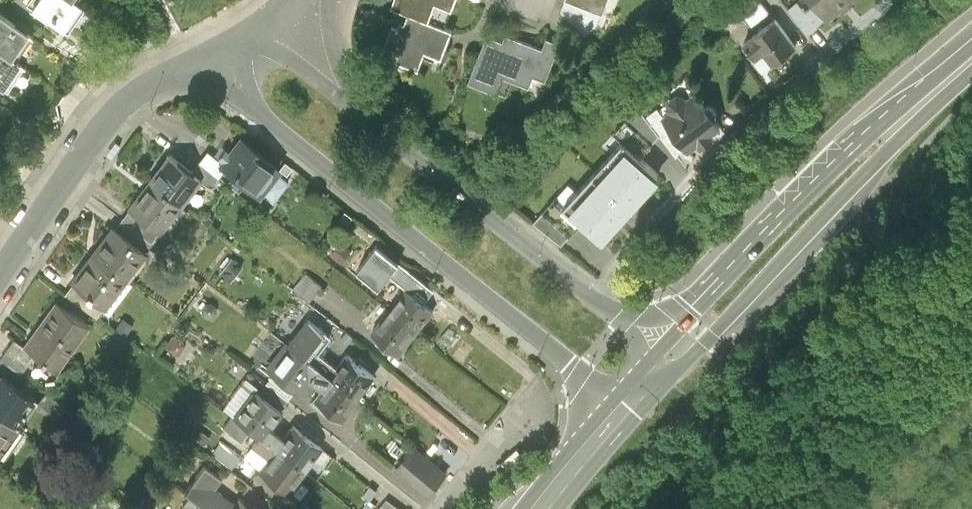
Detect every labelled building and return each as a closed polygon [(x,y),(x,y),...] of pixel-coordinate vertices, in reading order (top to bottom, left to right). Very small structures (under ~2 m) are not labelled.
[(44,5),(77,27),(93,3),(90,0),(47,0),(44,5)] [(406,2),(424,8),(443,16),(450,0),(407,0),(406,2)] [(798,6),(818,31),(836,16),(825,2),(817,8),(810,0),(805,0),(798,6)] [(825,2),(836,16),(857,0),(823,0),(825,2)] [(466,25),(443,16),(424,8),(420,19),(414,16),(411,24),(406,22),(393,49),(432,64),(439,46),(456,52),(466,25)] [(1,41),(23,56),(40,32),(9,10),(0,23),(0,40),(1,41)] [(810,41),(789,14),(756,39),(768,55),(778,48),(786,59),(810,41)] [(524,28),(521,37),(503,30),(486,73),(505,80),(516,85),(523,67),(559,81),(576,36),(562,31),(558,41),(524,28)] [(1,41),(0,43),(0,75),(16,86),(32,63),(23,56),(1,41)] [(720,131),(695,96),(687,102),(684,98),(677,98),(667,105),(666,112),(669,117),(665,120),(664,121),(685,151),(688,155),(699,147),(702,152),(714,143),(710,138),(720,131)] [(640,108),(615,136),(624,145),(642,160),(662,138),(647,119),(640,108)] [(662,138),(676,158),(685,151),(664,121),(665,120),(658,111),(647,119),(662,138)] [(624,145),(596,176),(633,209),(662,178),(642,160),(624,145)] [(291,189),(245,150),(224,173),(271,213),(291,189)] [(171,164),(151,192),(187,216),(206,189),(171,164)] [(605,241),(633,209),(596,176),(567,207),(586,224),(605,241)] [(187,216),(151,192),(134,217),(169,242),(187,216)] [(567,207),(559,200),(540,220),(567,245),(586,224),(567,207)] [(875,216),(870,212),(858,224),(863,229),(875,216)] [(117,247),(98,273),(129,295),(148,269),(117,247)] [(244,253),(233,267),(247,278),(258,264),(244,253)] [(317,269),(304,285),(320,298),(332,282),(317,269)] [(129,295),(98,273),(80,299),(111,321),(129,295)] [(387,287),(400,298),(410,287),(397,276),(387,287)] [(417,283),(400,305),(428,326),(445,304),(417,283)] [(412,347),(428,326),(400,305),(384,326),(412,347)] [(95,339),(60,313),(33,349),(69,375),(95,339)] [(317,315),(298,341),(369,394),(386,370),(361,351),(352,364),(330,347),(341,333),(317,315)] [(3,358),(25,371),(36,353),(15,339),(3,358)] [(353,415),(369,394),(298,341),(279,366),(286,371),(306,386),(310,389),(320,376),(333,386),(326,395),(353,415)] [(291,405),(306,386),(286,371),(271,391),(291,405)] [(272,431),(288,443),(297,431),(283,421),(293,407),(291,405),(271,391),(265,386),(263,389),(252,381),(235,403),(244,411),(262,423),(272,431)] [(19,432),(37,407),(5,385),(0,393),(0,420),(19,432)] [(244,411),(236,422),(253,435),(262,423),(244,411)] [(0,420),(0,459),(19,432),(0,420)] [(304,422),(297,431),(288,443),(316,464),(332,443),(304,422)] [(264,441),(281,453),(288,443),(272,431),(264,441)] [(224,449),(243,463),(254,449),(235,434),(224,449)] [(432,437),(412,464),(443,487),(463,460),(432,437)] [(316,464),(288,443),(281,453),(267,471),(283,483),(287,478),(299,487),(316,464)] [(204,489),(231,508),(278,508),(252,490),(247,497),(227,482),(234,473),(217,460),(199,485),(204,489)] [(204,489),(195,501),(206,508),(231,508),(204,489)] [(49,493),(42,502),(52,508),(58,499),(49,493)] [(394,495),(385,508),(411,508),(412,507),(394,495)]
